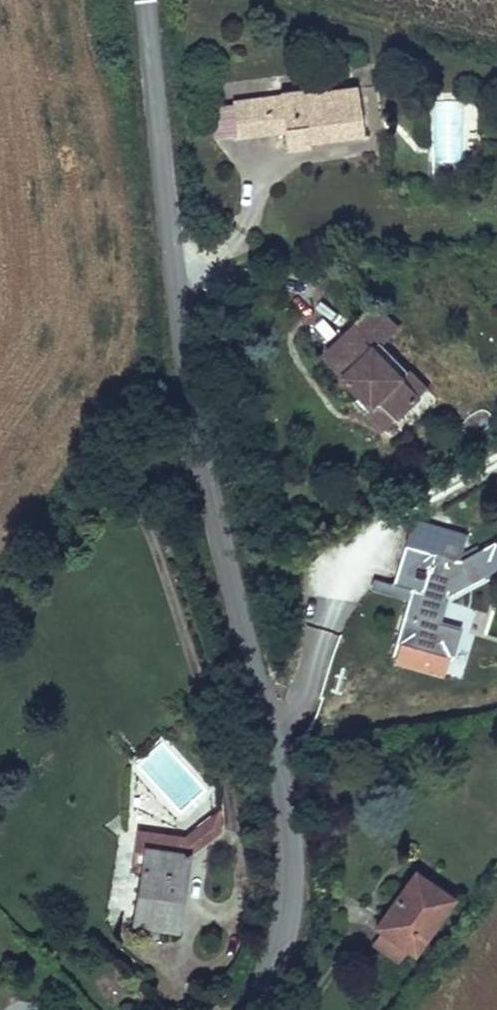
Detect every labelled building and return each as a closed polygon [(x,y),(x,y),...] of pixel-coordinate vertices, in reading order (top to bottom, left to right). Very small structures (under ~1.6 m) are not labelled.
[(278,97),(232,102),(236,138),(267,134),(265,117),(281,115),(283,132),(285,150),(307,148),(307,143),(360,136),(354,88),(300,94),(299,91),(279,94),(278,97)] [(265,117),(267,134),(283,132),(281,115),(265,117)] [(338,380),(356,400),(366,412),(358,419),(375,438),(415,403),(368,349),(392,329),(377,312),(321,360),(338,380)] [(378,348),(395,333),(392,329),(368,349),(415,403),(420,398),(378,348)] [(348,407),(358,419),(366,412),(356,400),(348,407)] [(411,519),(392,584),(411,590),(404,616),(397,642),(402,643),(397,662),(421,670),(427,651),(448,658),(456,629),(437,623),(444,600),(496,572),(496,544),(495,541),(459,560),(435,553),(442,528),(411,519)] [(466,536),(442,528),(435,553),(459,560),(466,536)] [(448,658),(427,651),(421,670),(442,676),(448,658)] [(219,830),(217,810),(182,835),(135,829),(129,869),(138,871),(132,926),(177,931),(186,855),(219,830)] [(452,898),(435,885),(428,894),(408,881),(391,904),(375,927),(413,954),(452,898)] [(154,999),(144,1009),(165,1009),(154,999)]
